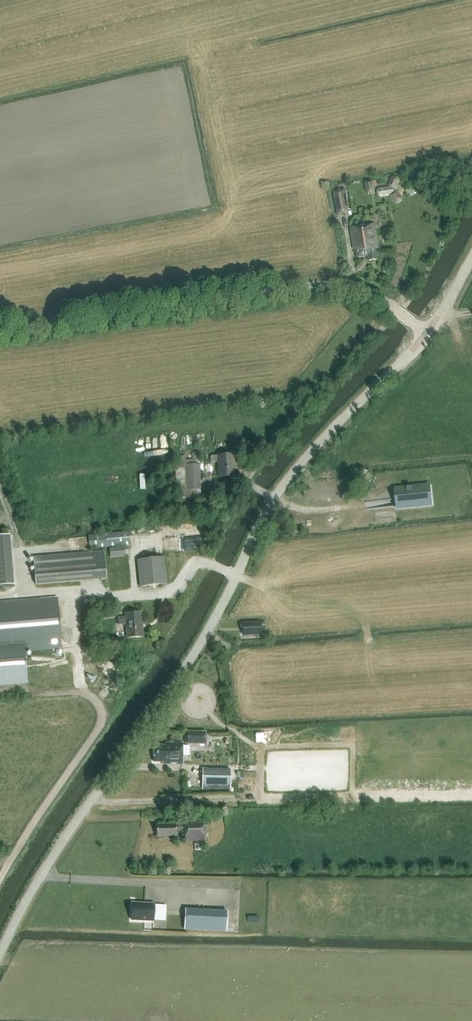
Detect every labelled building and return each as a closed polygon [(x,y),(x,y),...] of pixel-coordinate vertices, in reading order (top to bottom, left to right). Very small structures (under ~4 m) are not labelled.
[(377,191),(378,195),(380,197),(390,195),(391,197),(398,191),(397,191),(400,182),(392,179),(389,187),(379,189),(377,191)] [(374,190),(373,181),(365,182),(366,191),(368,191),(368,193),(373,193),(372,190),(374,190)] [(337,215),(350,213),(345,189),(333,191),(337,215)] [(376,249),(378,248),(374,225),(351,228),(354,250),(356,249),(357,258),(368,256),(369,261),(378,260),(376,249)] [(234,455),(218,455),(218,456),(210,456),(211,462),(218,462),(219,477),(235,476),(234,455)] [(201,497),(201,489),(200,464),(175,465),(176,498),(201,497)] [(398,494),(385,495),(387,514),(417,510),(415,494),(399,496),(398,494)] [(88,536),(89,548),(130,544),(129,532),(88,536)] [(0,535),(0,585),(13,585),(10,534),(0,535)] [(110,558),(125,556),(124,547),(109,548),(110,558)] [(33,557),(35,584),(106,578),(104,552),(33,557)] [(140,586),(166,584),(163,557),(137,559),(140,586)] [(57,598),(0,603),(0,685),(33,682),(30,650),(61,648),(57,598)] [(127,637),(143,636),(141,612),(125,613),(125,617),(117,617),(118,624),(126,624),(127,637)] [(243,636),(262,635),(261,622),(242,623),(243,636)] [(206,731),(185,731),(185,744),(206,745),(206,731)] [(183,743),(165,743),(165,746),(154,746),(154,762),(165,762),(165,764),(171,764),(171,763),(177,763),(177,764),(182,764),(183,743)] [(202,789),(231,790),(231,769),(202,768),(202,789)] [(184,821),(184,824),(176,825),(176,824),(156,825),(157,837),(176,836),(176,832),(184,831),(185,841),(205,840),(204,820),(184,821)] [(154,904),(132,903),(131,920),(153,921),(154,904)] [(187,910),(186,930),(226,932),(227,912),(187,910)]
